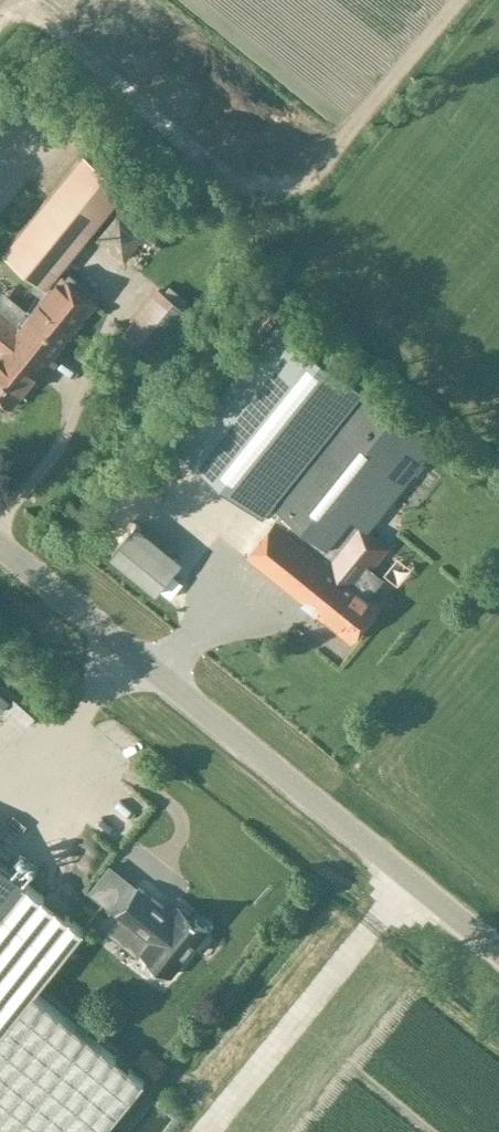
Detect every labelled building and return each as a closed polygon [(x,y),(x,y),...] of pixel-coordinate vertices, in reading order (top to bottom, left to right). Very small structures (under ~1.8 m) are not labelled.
[(62,274),(58,272),(126,188),(83,153),(5,250),(51,287),(21,324),(0,307),(0,397),(12,406),(96,302),(62,274)] [(125,260),(146,234),(118,212),(98,239),(125,260)] [(147,360),(187,310),(159,287),(119,337),(147,360)] [(275,503),(367,388),(278,316),(177,442),(263,511),(272,501),(275,503)] [(388,546),(368,530),(438,444),(367,388),(275,503),(283,510),(247,554),(352,639),(380,604),(357,586),(388,546)] [(433,499),(442,485),(428,475),(418,489),(433,499)] [(29,847),(14,855),(20,867),(35,859),(29,847)] [(24,883),(0,863),(0,913),(24,883)] [(82,872),(77,882),(96,892),(101,882),(82,872)] [(24,883),(0,913),(0,1131),(100,1131),(143,1077),(32,989),(81,928),(24,883)] [(141,951),(171,975),(208,929),(178,905),(171,913),(138,887),(117,913),(150,940),(141,951)]
